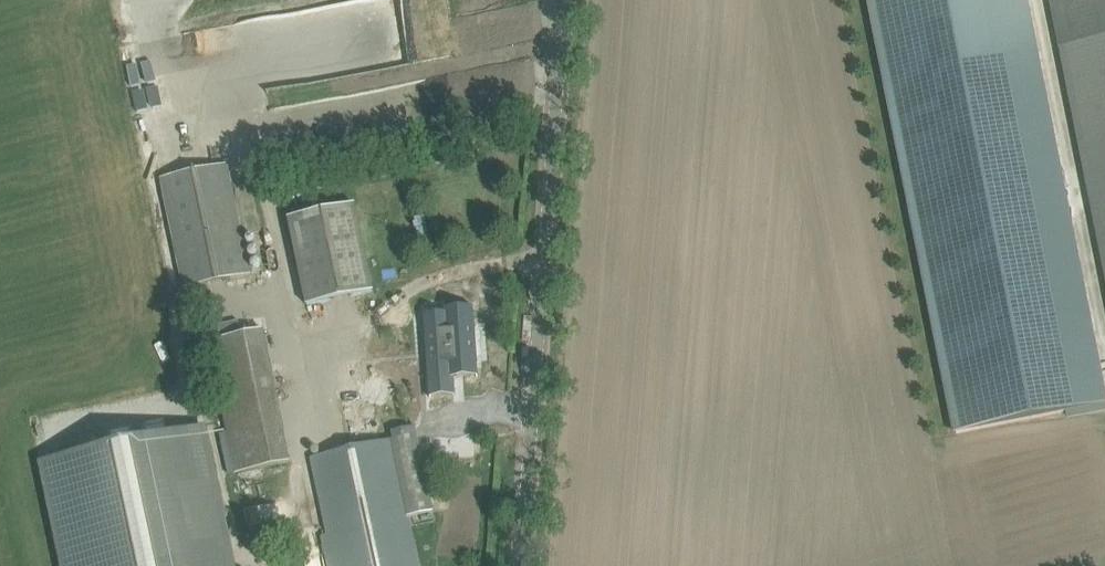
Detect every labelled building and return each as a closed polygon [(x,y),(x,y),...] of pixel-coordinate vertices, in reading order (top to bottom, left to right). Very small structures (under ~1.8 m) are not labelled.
[(956,434),(1104,404),(1104,389),(1028,0),(870,0),(956,434)] [(1059,47),(1104,275),(1104,0),(1050,0),(1059,47)] [(183,289),(252,275),(229,165),(160,180),(183,289)] [(307,306),(374,292),(356,205),(288,219),(307,306)] [(446,327),(443,405),(469,404),(469,385),(502,381),(508,306),(467,303),(466,327),(446,327)] [(237,474),(291,463),(263,330),(208,342),(237,474)] [(311,458),(328,536),(322,537),(328,565),(419,565),(409,519),(409,517),(433,512),(416,430),(414,424),(390,429),(345,439),(346,445),(347,450),(311,458)] [(64,565),(234,565),(203,427),(42,462),(64,565)]
